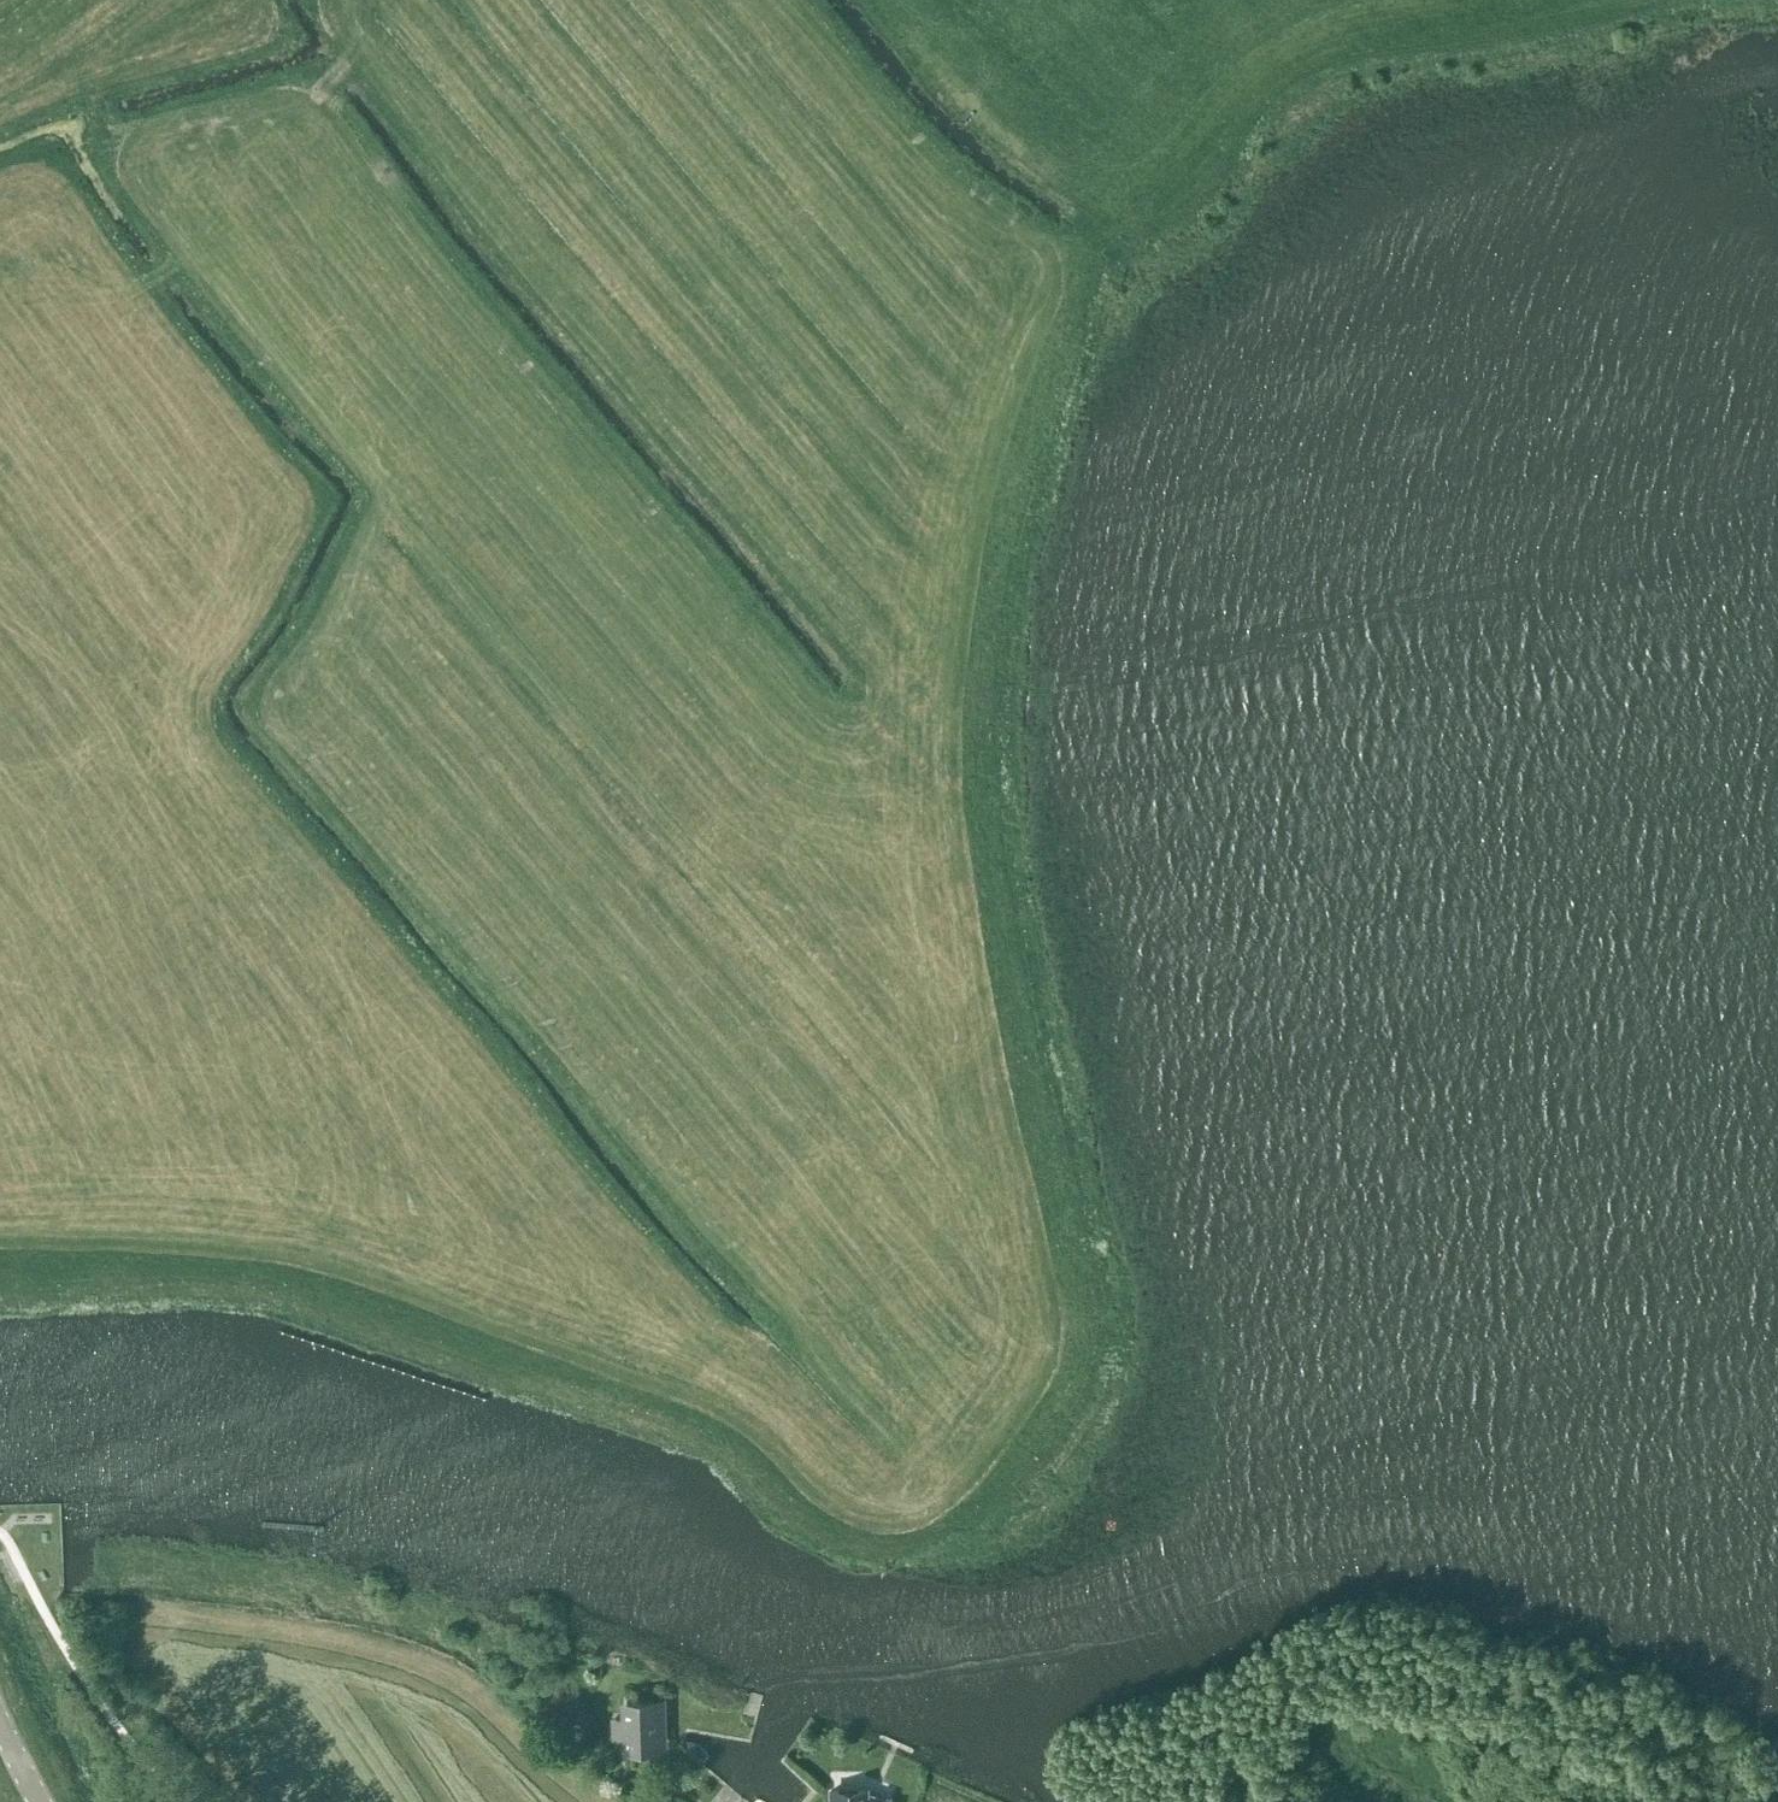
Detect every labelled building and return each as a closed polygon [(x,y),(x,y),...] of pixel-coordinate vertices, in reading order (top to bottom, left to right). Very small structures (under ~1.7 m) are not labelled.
[(655,1747),(653,1699),(626,1700),(627,1716),(615,1716),(616,1733),(628,1732),(628,1748),(655,1747)] [(868,1784),(828,1785),(828,1801),(888,1801),(889,1798),(868,1790),(868,1784)]
